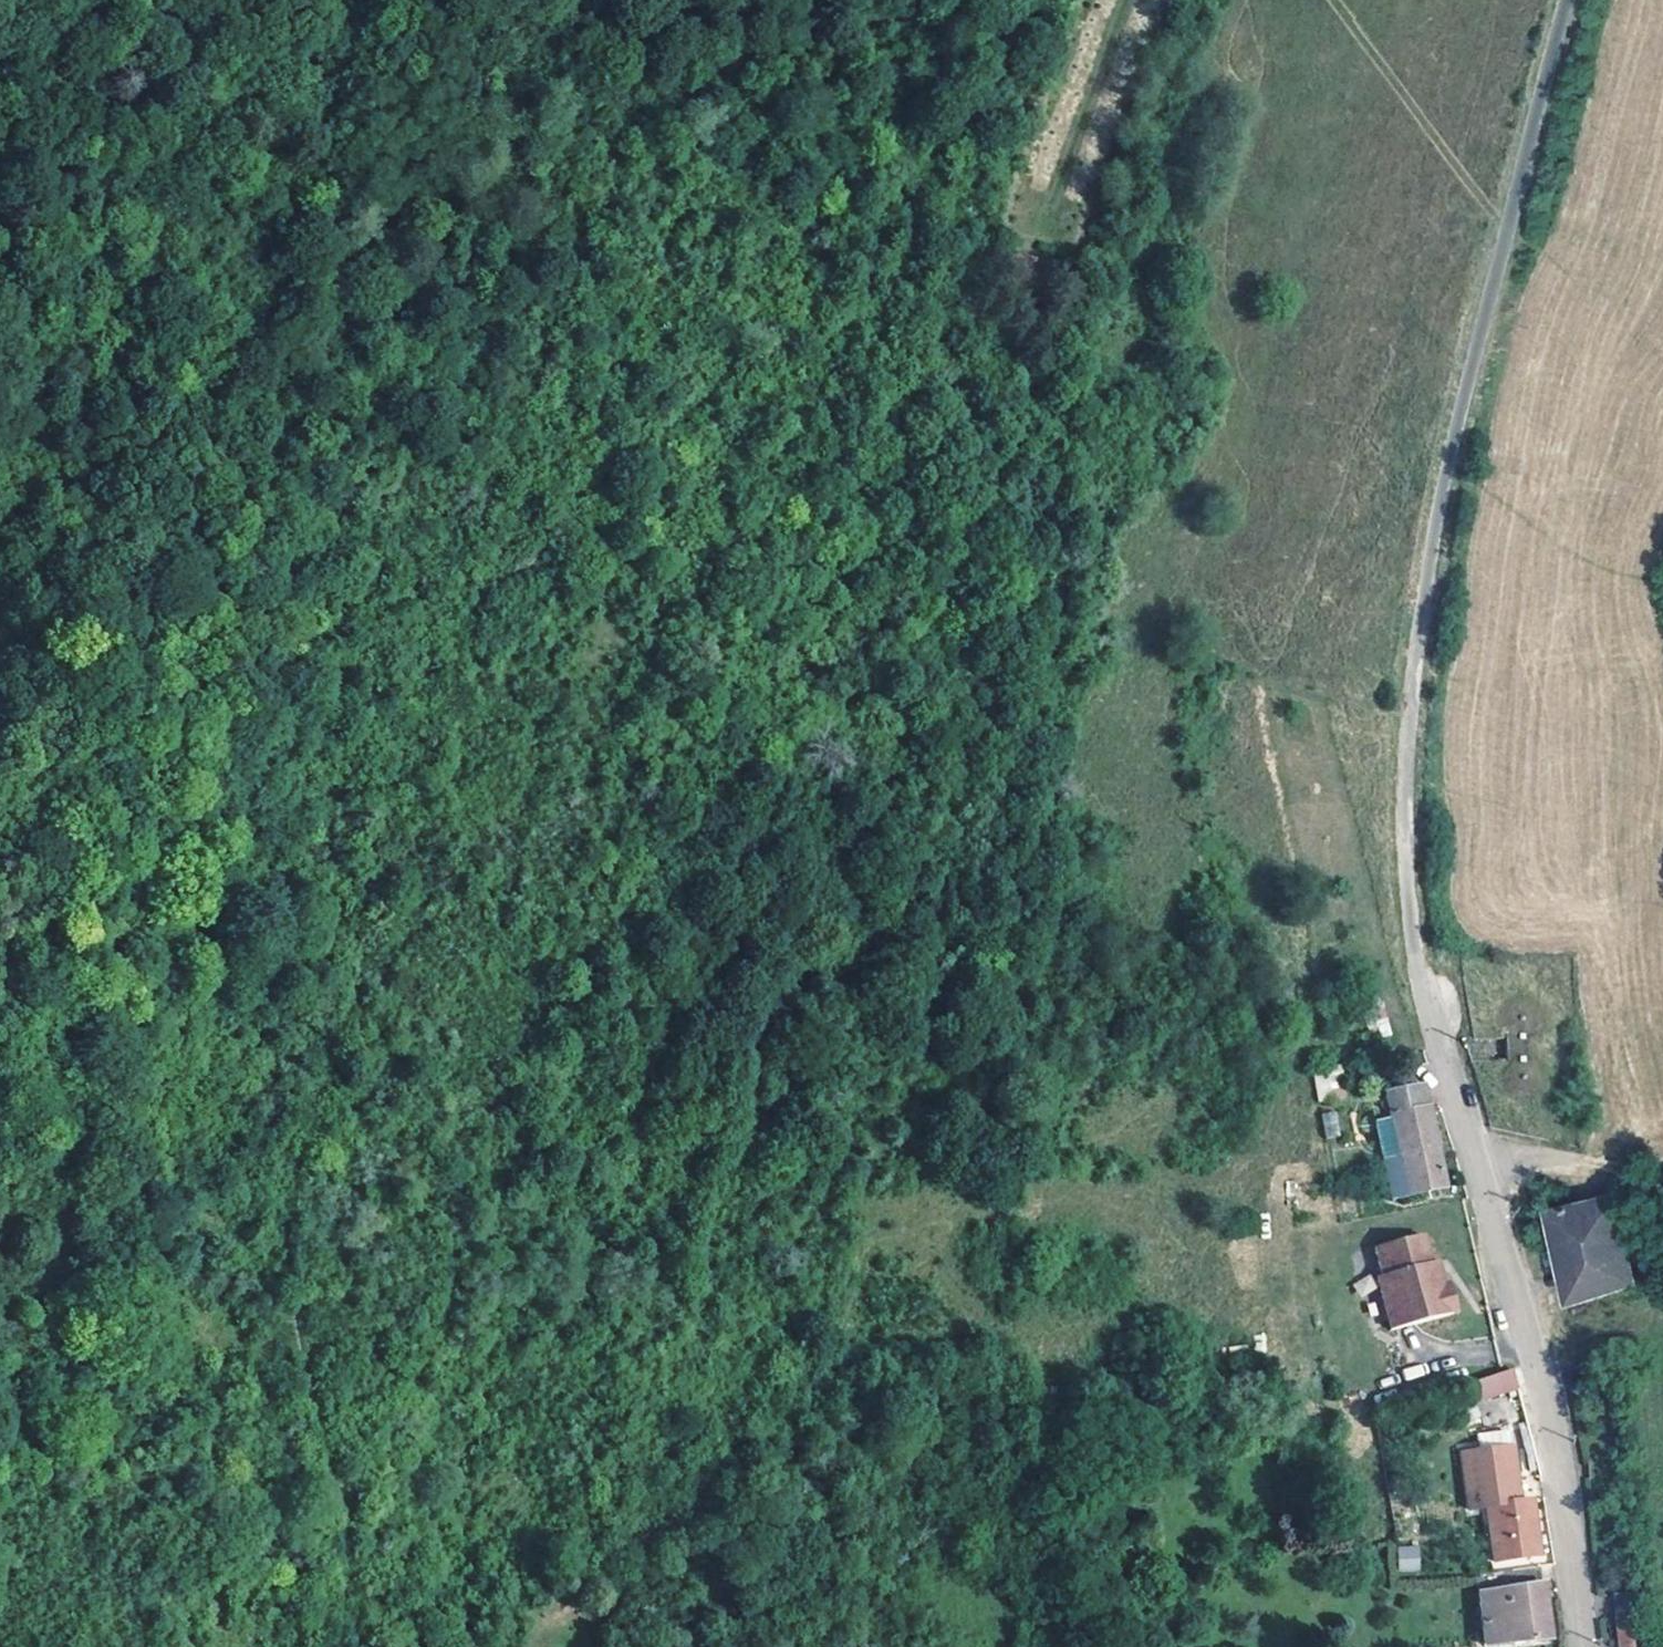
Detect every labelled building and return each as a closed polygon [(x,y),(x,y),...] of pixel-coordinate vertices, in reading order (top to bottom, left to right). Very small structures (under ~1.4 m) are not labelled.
[(1311,1074),(1319,1097),(1342,1089),(1335,1066),(1311,1074)] [(1437,1152),(1425,1085),(1388,1093),(1393,1114),(1391,1115),(1392,1120),(1378,1123),(1385,1158),(1400,1155),(1408,1195),(1444,1188),(1437,1152)] [(1324,1138),(1340,1136),(1337,1110),(1320,1112),(1324,1138)] [(1408,1195),(1400,1155),(1385,1158),(1392,1198),(1408,1195)] [(1620,1192),(1551,1208),(1573,1299),(1637,1279),(1636,1272),(1662,1263),(1662,1235),(1662,1230),(1630,1237),(1620,1192)] [(1421,1236),(1392,1242),(1402,1287),(1409,1323),(1450,1315),(1443,1286),(1438,1288),(1431,1289),(1426,1264),(1421,1236)] [(1402,1287),(1392,1242),(1372,1245),(1379,1274),(1372,1275),(1383,1328),(1409,1323),(1402,1287)] [(1438,1288),(1433,1263),(1426,1264),(1431,1289),(1438,1288)] [(1504,1372),(1495,1375),(1499,1394),(1513,1390),(1504,1372)] [(1499,1394),(1495,1375),(1459,1387),(1462,1405),(1499,1394)] [(1458,1407),(1462,1405),(1459,1387),(1452,1390),(1458,1407)] [(1477,1432),(1479,1445),(1515,1439),(1513,1426),(1477,1432)] [(1489,1508),(1495,1562),(1539,1557),(1533,1503),(1520,1505),(1517,1481),(1513,1448),(1463,1454),(1470,1511),(1489,1508)] [(1420,1544),(1398,1545),(1398,1571),(1420,1571),(1420,1544)] [(1490,1577),(1498,1646),(1503,1646),(1550,1640),(1542,1568),(1490,1577)] [(1649,1575),(1640,1576),(1643,1594),(1649,1593),(1652,1593),(1649,1575)] [(1627,1596),(1643,1594),(1640,1576),(1626,1579),(1627,1596)] [(1490,1577),(1480,1578),(1487,1646),(1498,1646),(1490,1577)] [(1643,1594),(1645,1614),(1651,1613),(1649,1593),(1643,1594)] [(1645,1614),(1643,1594),(1627,1596),(1619,1597),(1624,1646),(1646,1646),(1642,1614),(1645,1614)]
